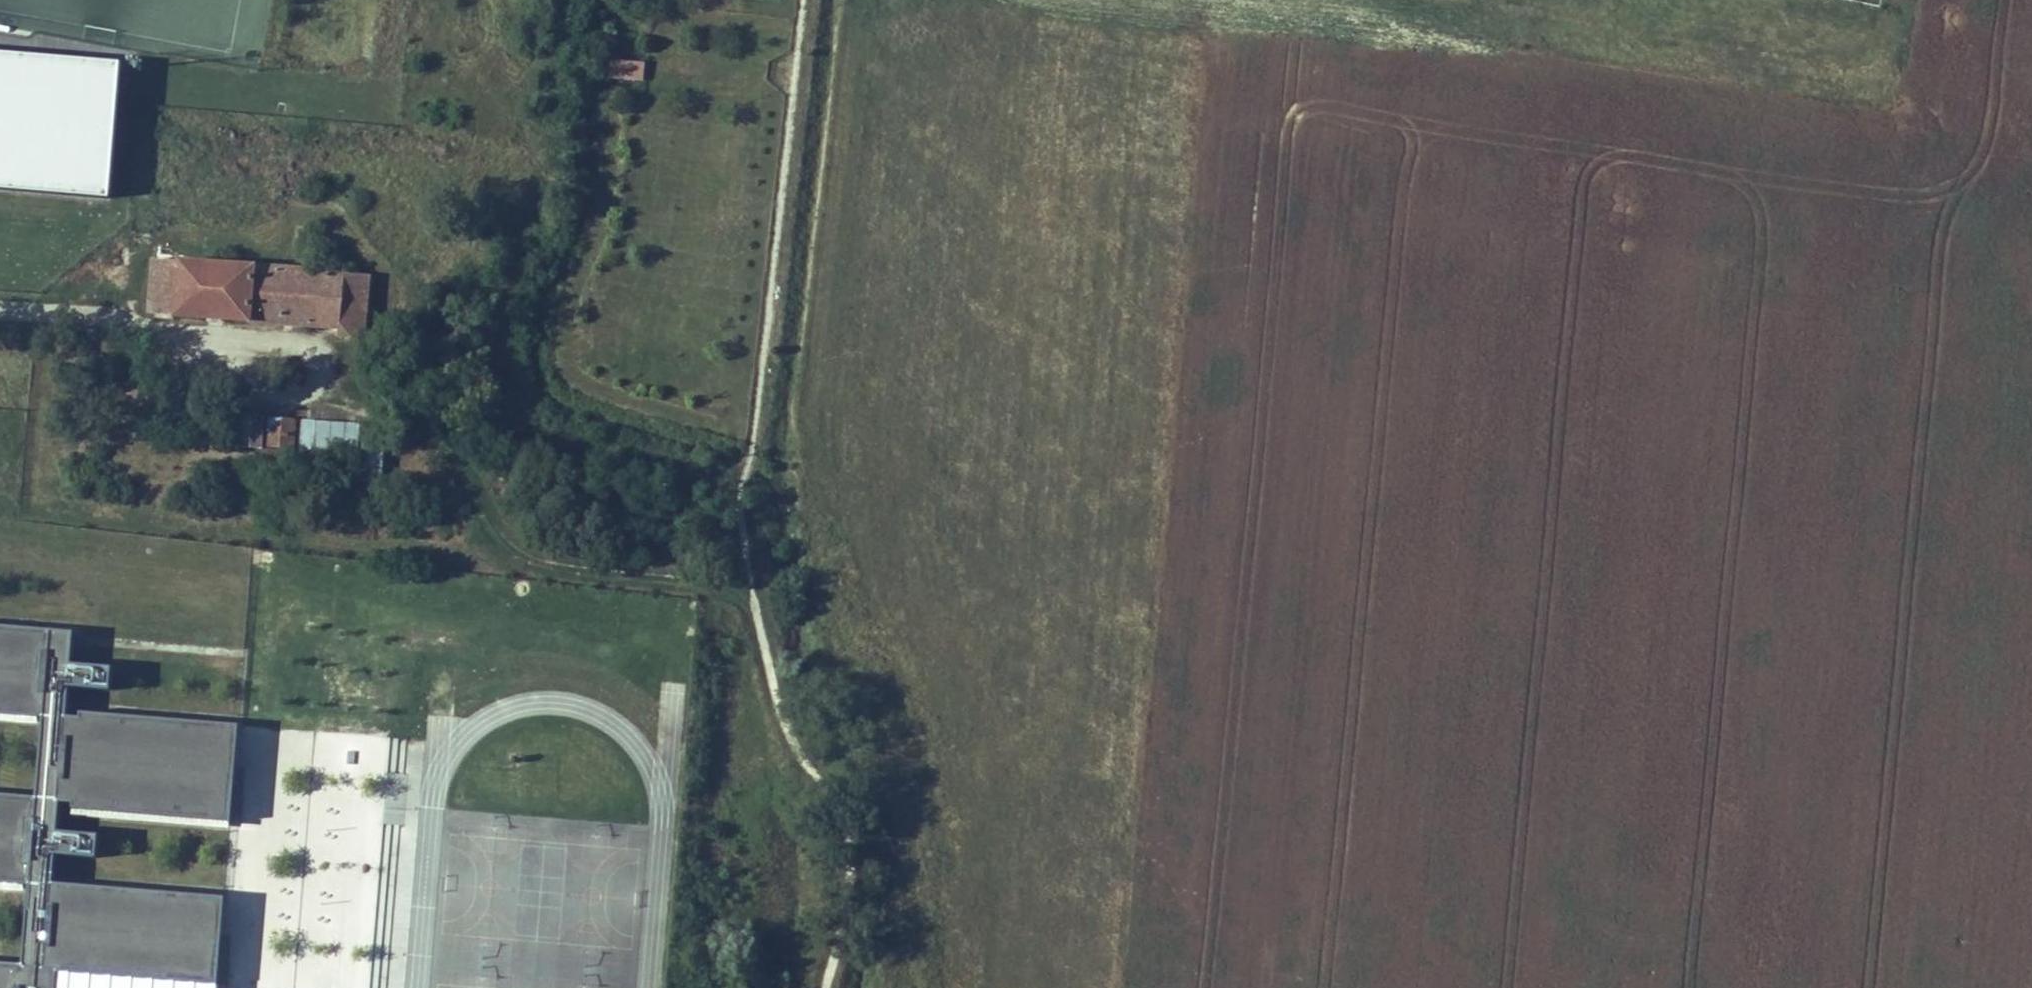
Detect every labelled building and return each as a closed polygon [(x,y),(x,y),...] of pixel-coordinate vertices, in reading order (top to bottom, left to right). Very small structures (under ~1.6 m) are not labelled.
[(116,61),(0,52),(0,187),(106,194),(116,61)] [(644,81),(645,61),(609,60),(608,80),(644,81)] [(150,313),(313,325),(317,271),(154,259),(150,313)] [(334,327),(335,316),(338,273),(317,271),(313,325),(334,327)] [(338,273),(335,316),(364,318),(368,275),(338,273)] [(364,318),(335,316),(334,327),(334,337),(363,339),(364,318)] [(239,447),(262,449),(264,417),(241,415),(239,447)] [(294,447),(295,420),(268,419),(267,446),(294,447)] [(358,451),(359,422),(308,420),(307,450),(358,451)] [(382,470),(384,446),(366,444),(363,468),(382,470)] [(224,897),(52,883),(55,855),(96,858),(98,835),(57,832),(59,803),(71,804),(71,809),(230,822),(238,725),(79,712),(78,718),(66,717),(68,688),(109,691),(111,667),(70,664),(73,632),(0,626),(0,714),(41,718),(34,797),(0,794),(0,883),(27,885),(21,965),(1,963),(0,971),(0,987),(55,987),(56,972),(217,985),(224,897)] [(217,985),(56,972),(55,987),(217,987),(217,985)]
